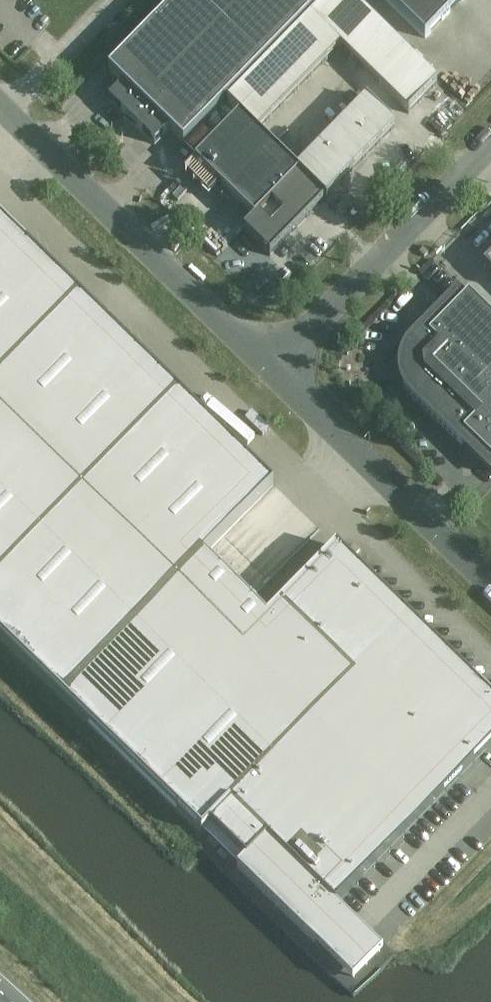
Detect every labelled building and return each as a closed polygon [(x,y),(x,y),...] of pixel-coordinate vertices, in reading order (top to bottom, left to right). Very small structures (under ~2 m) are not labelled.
[(109,99),(155,144),(169,130),(183,144),(324,0),(178,0),(109,71),(123,85),(109,99)] [(358,6),(351,0),(328,0),(296,32),(326,60),(340,46),(329,35),(358,6)] [(425,40),(464,0),(385,0),(425,40)] [(329,35),(340,46),(351,56),(379,27),(358,6),(329,35)] [(379,27),(351,56),(365,70),(393,41),(379,27)] [(326,60),(296,32),(283,46),(312,75),(326,60)] [(393,41),(365,70),(379,84),(393,70),(408,55),(393,41)] [(312,75),(283,46),(269,61),(298,89),(312,75)] [(393,70),(422,99),(437,84),(408,55),(393,70)] [(298,89),(269,61),(255,75),(284,103),(298,89)] [(393,70),(379,84),(409,113),(422,99),(393,70)] [(284,103),(255,75),(241,89),(270,118),(284,103)] [(270,118),(241,89),(227,103),(240,116),(255,132),(256,131),(270,118)] [(351,113),(380,142),(395,127),(366,98),(351,113)] [(337,128),(366,156),(380,142),(351,113),(337,128)] [(255,132),(240,116),(195,162),(216,182),(254,219),(258,215),(271,201),(285,187),(299,174),(296,170),(256,131),(255,132)] [(366,156),(337,128),(323,142),(352,171),(366,156)] [(352,171),(323,142),(309,156),(338,185),(352,171)] [(309,156),(296,170),(299,174),(325,199),(326,199),(325,198),(338,185),(309,156)] [(285,187),(271,201),(297,227),(311,213),(325,199),(299,174),(285,187)] [(254,219),(244,230),(270,255),(284,241),(297,227),(271,201),(258,215),(254,219)] [(201,832),(204,830),(210,823),(245,858),(239,865),(237,867),(315,943),(353,980),(382,950),(350,918),(335,903),(490,745),(490,697),(336,545),(271,613),(267,616),(250,600),(204,555),(273,485),(0,217),(0,635),(201,832)] [(405,358),(405,376),(401,377),(402,380),(403,383),(405,386),(406,389),(408,392),(410,394),(461,444),(468,437),(490,459),(490,316),(469,294),(430,334),(422,327),(410,340),(408,342),(406,345),(404,348),(403,351),(402,354),(401,357),(405,358)]
